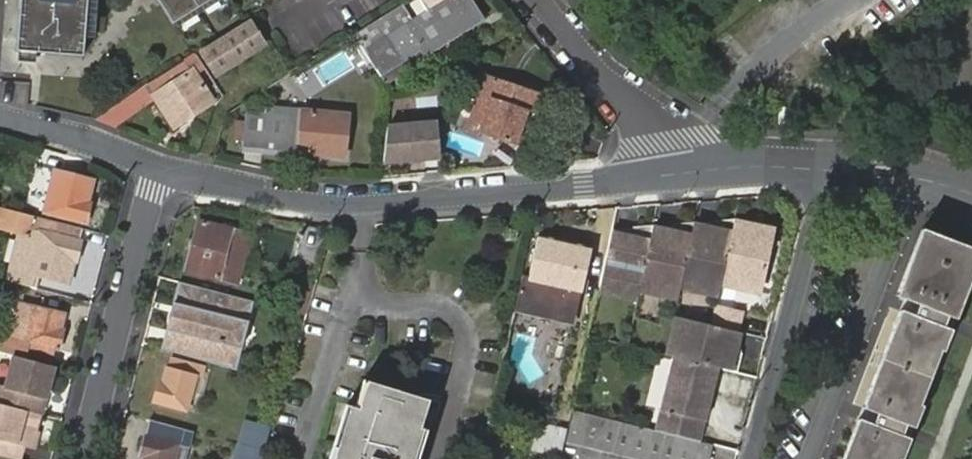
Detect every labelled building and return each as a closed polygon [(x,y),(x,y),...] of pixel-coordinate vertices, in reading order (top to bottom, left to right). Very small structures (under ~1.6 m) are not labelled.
[(15,49),(82,54),(86,0),(19,0),(15,49)] [(172,24),(211,0),(158,0),(172,24)] [(400,4),(354,34),(379,74),(404,58),(416,51),(420,48),(424,54),(462,31),(481,18),(470,0),(446,0),(411,22),(400,4)] [(252,51),(269,40),(256,18),(239,30),(252,51)] [(217,74),(252,51),(239,30),(204,53),(217,74)] [(411,69),(404,58),(379,74),(386,84),(411,69)] [(186,61),(109,112),(116,123),(155,97),(154,95),(192,71),(186,61)] [(212,103),(192,71),(154,95),(155,97),(174,127),(212,103)] [(469,129),(516,145),(529,110),(536,113),(542,96),(487,77),(469,129)] [(266,107),(265,115),(302,118),(303,110),(266,107)] [(302,118),(265,115),(245,112),(242,147),(344,157),(349,115),(303,110),(302,118)] [(749,126),(763,127),(764,113),(751,113),(750,112),(749,126)] [(436,122),(387,126),(381,167),(440,162),(436,122)] [(11,163),(13,150),(0,147),(0,160),(11,163)] [(28,208),(86,223),(91,202),(89,202),(94,180),(71,174),(75,158),(46,151),(42,167),(33,201),(29,200),(28,208)] [(738,198),(698,201),(693,223),(679,285),(695,289),(697,280),(719,285),(720,282),(733,224),(738,198)] [(0,208),(0,229),(19,234),(7,282),(29,287),(32,276),(68,285),(73,263),(75,264),(81,243),(79,242),(83,229),(31,216),(25,214),(0,208)] [(186,270),(237,283),(244,255),(248,256),(253,235),(199,221),(186,270)] [(756,229),(733,224),(720,282),(737,286),(739,277),(762,282),(775,224),(757,221),(756,229)] [(673,235),(652,230),(638,290),(654,293),(656,284),(678,289),(679,285),(693,223),(675,224),(673,235)] [(633,238),(611,233),(598,293),(613,296),(615,287),(638,292),(638,290),(652,230),(652,226),(635,227),(633,238)] [(923,230),(897,296),(912,302),(907,313),(900,310),(863,407),(870,410),(865,421),(859,419),(843,458),(898,458),(900,458),(901,458),(909,438),(901,436),(906,425),(914,427),(922,406),(919,405),(940,351),(943,352),(952,330),(943,327),(948,316),(956,319),(971,277),(971,248),(923,230)] [(529,276),(524,274),(520,293),(516,309),(560,318),(561,313),(577,316),(582,290),(592,247),(538,235),(529,276)] [(739,277),(737,286),(760,291),(762,282),(739,277)] [(167,351),(236,370),(241,348),(237,347),(244,323),(248,323),(253,301),(179,282),(173,304),(179,305),(167,351)] [(656,284),(654,293),(677,298),(678,289),(656,284)] [(638,292),(615,287),(613,296),(636,301),(638,292)] [(50,364),(54,348),(59,349),(63,329),(61,329),(65,314),(18,303),(10,337),(0,335),(0,350),(50,364)] [(162,349),(167,351),(179,305),(173,304),(162,349)] [(560,318),(516,309),(515,313),(575,325),(576,321),(577,316),(561,313),(560,318)] [(738,333),(767,340),(772,321),(743,314),(738,333)] [(737,332),(679,318),(669,356),(675,357),(719,369),(737,373),(741,358),(731,356),(737,332)] [(237,347),(241,348),(248,323),(244,323),(237,347)] [(40,414),(42,414),(55,366),(12,355),(3,389),(0,388),(0,403),(40,414)] [(719,369),(675,357),(656,430),(701,441),(719,369)] [(190,375),(193,364),(171,358),(168,369),(165,368),(161,383),(159,382),(153,402),(186,412),(190,399),(196,376),(190,375)] [(209,368),(193,364),(190,375),(196,376),(190,399),(200,402),(209,368)] [(421,426),(430,399),(371,381),(363,409),(356,407),(354,407),(338,458),(412,458),(421,426)] [(0,403),(0,455),(13,458),(18,442),(26,444),(30,428),(36,430),(40,414),(0,403)] [(575,409),(567,441),(642,458),(709,458),(713,444),(701,441),(656,430),(575,409)] [(192,432),(149,420),(140,456),(143,457),(142,458),(186,458),(192,432)] [(242,446),(265,452),(271,430),(248,423),(242,446)] [(567,430),(537,423),(531,450),(560,457),(567,430)] [(30,428),(26,444),(35,447),(39,431),(36,430),(30,428)] [(15,458),(22,458),(26,444),(18,442),(13,458),(15,458)] [(265,452),(242,446),(239,445),(235,458),(263,458),(265,452)]
